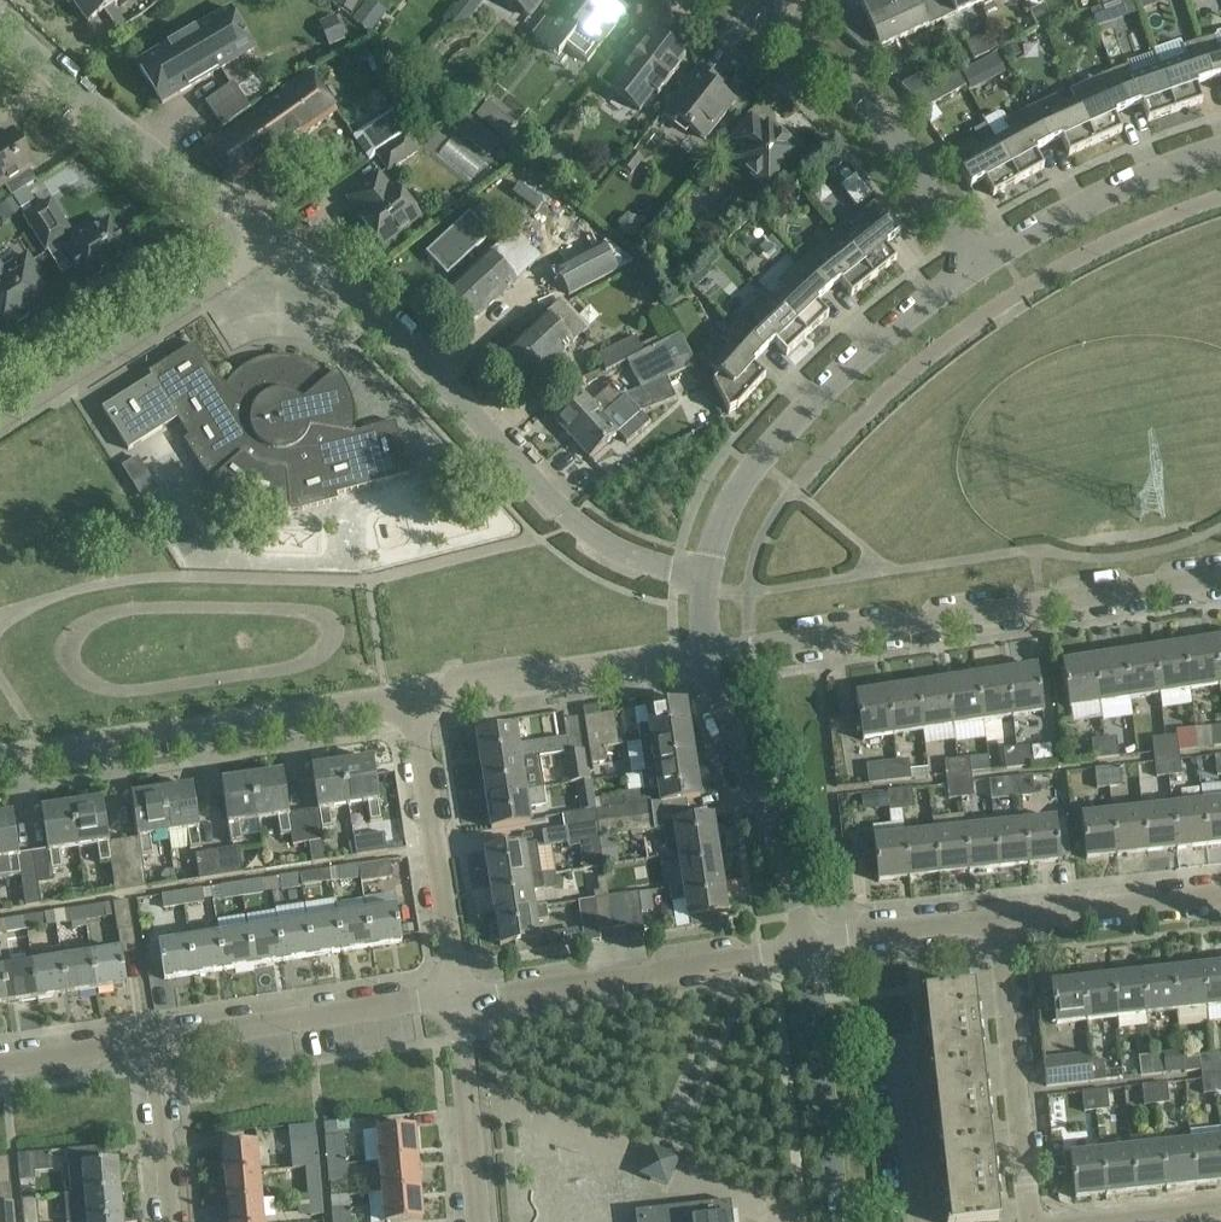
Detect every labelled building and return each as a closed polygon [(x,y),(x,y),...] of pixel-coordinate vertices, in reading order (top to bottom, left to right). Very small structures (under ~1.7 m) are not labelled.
[(87,22),(118,0),(71,0),(87,22)] [(356,17),(370,29),(384,12),(369,0),(356,17)] [(529,17),(542,0),(507,0),(529,17)] [(587,63),(627,11),(613,0),(594,0),(592,2),(590,0),(559,0),(532,36),(557,56),(565,46),(587,63)] [(903,38),(886,0),(879,0),(860,8),(863,15),(837,27),(867,55),(903,38)] [(903,38),(941,21),(932,0),(886,0),(903,38)] [(980,3),(978,0),(932,0),(941,21),(980,3)] [(1090,11),(1096,28),(1138,13),(1134,0),(1122,0),(1090,11)] [(1142,10),(1156,5),(1154,0),(1138,0),(1142,10)] [(1050,21),(1045,7),(1031,13),(1037,27),(1050,21)] [(162,104),(253,50),(230,9),(136,64),(162,104)] [(333,16),(320,21),(330,45),(343,40),(333,16)] [(1035,28),(1031,18),(1016,24),(1021,35),(1035,28)] [(683,54),(654,32),(645,43),(632,33),(596,78),(639,111),(653,93),(657,96),(678,69),(674,66),(683,54)] [(992,32),(980,38),(988,54),(1000,48),(992,32)] [(1220,79),(1220,32),(1216,34),(1215,37),(1198,41),(1208,73),(1210,82),(1220,79)] [(395,41),(385,54),(399,65),(409,52),(395,41)] [(1208,73),(1198,41),(1182,47),(1180,42),(1153,51),(1154,54),(1159,67),(1175,113),(1202,103),(1196,87),(1210,82),(1208,73)] [(1015,43),(1002,50),(1006,59),(1019,53),(1015,43)] [(1159,67),(1154,54),(1127,64),(1128,66),(1112,71),(1128,111),(1141,106),(1147,122),(1175,113),(1159,67)] [(722,84),(699,66),(661,114),(675,124),(679,120),(705,141),(735,102),(718,89),(722,84)] [(960,73),(966,83),(972,80),(974,72),(971,67),(960,73)] [(1076,101),(1095,144),(1121,132),(1114,117),(1128,111),(1112,71),(1085,84),(1090,94),(1076,101)] [(337,112),(310,72),(205,147),(233,183),(253,169),(288,146),(337,112)] [(957,72),(927,89),(911,97),(920,112),(965,87),(957,72)] [(901,87),(911,97),(927,89),(925,86),(920,77),(901,87)] [(250,107),(232,83),(204,103),(222,127),(250,107)] [(367,100),(367,102),(368,105),(369,107),(370,109),(372,110),(375,111),(378,112),(380,112),(383,111),(385,110),(387,107),(388,105),(389,101),(388,98),(386,96),(385,94),(383,93),(380,92),(378,92),(376,92),(374,93),(371,94),(370,96),(368,98),(367,100)] [(436,102),(428,94),(417,97),(414,108),(422,116),(433,113),(436,102)] [(1029,109),(1048,147),(1061,140),(1068,156),(1095,144),(1076,101),(1061,107),(1056,96),(1029,109)] [(487,102),(475,116),(485,124),(497,109),(487,102)] [(369,161),(406,136),(413,131),(396,107),(352,137),(369,161)] [(984,120),(995,141),(1018,182),(1043,168),(1035,153),(1048,147),(1044,138),(1029,109),(1006,121),(1003,114),(998,113),(984,120)] [(773,136),(750,115),(724,144),(738,157),(735,161),(744,169),(753,168),(769,182),(782,167),(786,170),(800,154),(776,132),(773,136)] [(499,144),(483,130),(474,141),(490,155),(499,144)] [(35,167),(12,132),(0,140),(0,189),(5,186),(11,196),(36,180),(30,170),(35,167)] [(418,153),(406,136),(369,161),(376,156),(388,174),(418,153)] [(1018,182),(995,141),(979,149),(977,146),(977,145),(976,144),(974,143),(973,142),(971,142),(969,142),(968,142),(964,144),(949,153),(962,174),(961,174),(965,181),(970,190),(984,182),(993,196),(1018,182)] [(643,161),(633,152),(621,166),(632,174),(643,161)] [(838,152),(827,160),(833,167),(844,159),(838,152)] [(860,174),(843,180),(851,202),(867,195),(860,174)] [(420,218),(396,188),(391,192),(378,175),(348,198),(362,215),(359,218),(382,248),(420,218)] [(25,188),(12,196),(20,210),(34,201),(25,188)] [(446,196),(436,204),(443,214),(454,205),(446,196)] [(1,217),(17,206),(12,199),(0,207),(0,215),(1,217)] [(885,248),(900,236),(889,222),(876,201),(857,216),(849,222),(856,232),(844,241),(873,279),(896,261),(885,248)] [(76,243),(50,202),(26,218),(32,229),(46,250),(60,242),(86,282),(113,265),(116,268),(134,256),(123,237),(120,239),(109,222),(76,243)] [(469,213),(425,253),(446,276),(490,235),(469,213)] [(541,258),(514,230),(441,298),(467,326),(541,258)] [(827,293),(839,283),(850,297),(873,279),(844,241),(831,251),(824,242),(800,261),(822,287),(827,293)] [(606,242),(555,268),(569,295),(633,263),(606,242)] [(31,314),(51,302),(40,285),(44,283),(31,262),(27,256),(3,272),(0,267),(0,339),(1,340),(19,329),(14,320),(27,311),(29,315),(31,314)] [(827,293),(822,287),(800,261),(778,282),(786,291),(775,301),(767,293),(807,336),(828,316),(815,303),(827,293)] [(764,356),(775,345),(786,356),(807,336),(767,293),(733,325),(756,348),(764,356)] [(587,329),(562,302),(555,306),(516,343),(498,360),(524,388),(542,371),(587,329)] [(764,356),(756,348),(733,325),(721,338),(730,346),(710,368),(720,377),(714,382),(712,383),(728,415),(730,414),(729,412),(736,408),(737,409),(765,378),(753,367),(764,356)] [(644,352),(626,361),(641,389),(667,378),(695,366),(680,336),(680,335),(679,335),(644,352)] [(636,337),(598,356),(604,369),(606,372),(626,361),(644,352),(636,337)] [(184,441),(205,474),(208,478),(212,483),(216,487),(221,492),(226,495),(231,499),(236,502),(241,505),(247,507),(252,509),(258,511),(264,512),(270,513),(276,513),(282,513),(288,513),(294,512),(300,511),(338,501),(336,495),(409,475),(409,474),(395,423),(395,422),(358,432),(354,432),(354,427),(354,422),(354,417),(354,412),(353,408),(352,403),(350,398),(349,394),(347,389),(344,385),(342,381),(339,377),(336,373),(328,380),(326,376),(323,374),(319,371),(316,368),(312,366),(309,364),(305,363),(301,361),(297,360),(293,359),(292,359),(291,365),(279,364),(279,357),(278,357),(273,358),(269,358),(265,359),(261,360),(257,362),(253,363),(249,365),(245,368),(241,370),(238,373),(235,376),(232,379),(229,382),(226,386),(217,380),(195,344),(194,345),(148,373),(151,378),(102,409),(128,451),(178,420),(189,437),(184,441)] [(676,398),(667,378),(641,389),(625,395),(603,415),(601,413),(571,439),(589,459),(618,433),(610,423),(619,415),(627,424),(640,413),(676,398)] [(603,415),(625,395),(613,383),(592,403),(583,393),(572,403),(554,420),(571,439),(601,413),(603,415)] [(123,468),(133,484),(147,475),(137,459),(123,468)] [(1219,687),(1220,687),(1220,639),(1212,640),(1219,687)] [(1182,645),(1189,691),(1219,687),(1212,640),(1182,645)] [(1159,696),(1189,691),(1182,645),(1152,650),(1159,696)] [(1122,654),(1130,701),(1159,696),(1152,650),(1122,654)] [(1130,701),(1122,654),(1093,659),(1100,705),(1130,701)] [(1069,710),(1100,705),(1093,659),(1062,663),(1069,710)] [(1005,672),(1012,718),(1043,714),(1036,667),(1005,672)] [(983,723),(1012,718),(1005,672),(976,676),(983,723)] [(946,681),(953,727),(983,723),(976,676),(946,681)] [(923,732),(953,727),(946,681),(916,685),(923,732)] [(893,736),(923,732),(916,685),(886,690),(893,736)] [(862,741),(893,736),(886,690),(855,694),(862,741)] [(640,742),(641,742),(690,734),(685,702),(646,708),(649,726),(638,727),(640,742)] [(589,750),(603,748),(619,745),(614,712),(599,714),(598,707),(583,709),(589,750)] [(481,766),(539,757),(564,754),(582,751),(577,719),(564,721),(566,738),(518,746),(515,728),(476,734),(481,766)] [(1211,727),(1212,747),(1220,746),(1220,726),(1211,727)] [(695,766),(690,734),(641,742),(646,773),(656,772),(695,766)] [(1167,757),(1179,756),(1177,736),(1165,737),(1167,757)] [(1167,757),(1165,737),(1152,738),(1154,758),(1167,757)] [(1105,739),(1108,758),(1119,757),(1117,738),(1105,739)] [(1108,758),(1105,739),(1091,740),(1093,760),(1108,758)] [(603,748),(589,750),(591,762),(605,760),(603,748)] [(1017,749),(1020,768),(1031,767),(1029,748),(1017,749)] [(1005,770),(1020,768),(1017,749),(1003,750),(1005,770)] [(587,781),(582,751),(564,754),(569,784),(587,781)] [(1167,757),(1169,776),(1181,775),(1179,756),(1167,757)] [(481,766),(486,798),(525,792),(544,789),(539,757),(481,766)] [(1169,776),(1167,757),(1154,758),(1156,778),(1169,776)] [(959,779),(971,778),(969,758),(957,760),(959,779)] [(342,764),(348,807),(367,804),(370,823),(382,821),(373,760),(342,764)] [(909,760),(897,762),(900,781),(911,780),(909,760)] [(957,760),(944,761),(946,781),(959,779),(957,760)] [(868,784),(900,781),(897,762),(866,765),(868,784)] [(318,810),(304,812),(308,843),(311,863),(326,861),(323,841),(321,830),(332,828),(330,810),(348,807),(342,764),(311,769),(318,810)] [(695,766),(656,772),(661,803),(700,798),(695,766)] [(1119,767),(1107,768),(1109,788),(1122,787),(1119,767)] [(1109,788),(1107,768),(1094,770),(1097,790),(1109,788)] [(257,802),(259,818),(259,820),(277,817),(280,836),(291,835),(292,846),(308,843),(304,812),(289,814),(283,773),(253,778),(257,802)] [(1032,776),(1019,778),(1021,797),(1034,796),(1032,776)] [(259,820),(259,818),(257,802),(253,778),(221,783),(231,844),(243,842),(240,824),(259,820)] [(959,779),(961,799),(973,797),(971,778),(959,779)] [(1021,797),(1019,778),(1006,779),(1008,798),(1021,797)] [(959,779),(946,781),(948,800),(961,799),(959,779)] [(163,791),(169,833),(187,831),(190,850),(201,848),(193,787),(163,791)] [(486,798),(490,830),(514,826),(530,824),(528,808),(546,805),(544,789),(525,792),(486,798)] [(912,790),(898,791),(901,810),(914,809),(912,790)] [(150,836),(169,833),(163,791),(131,796),(137,838),(123,840),(131,891),(144,889),(140,857),(153,855),(150,836)] [(580,792),(583,809),(594,807),(592,791),(580,792)] [(889,811),(901,810),(898,791),(887,792),(889,811)] [(594,807),(597,824),(652,815),(649,800),(623,804),(622,794),(602,797),(603,806),(594,807)] [(862,797),(863,808),(878,807),(877,796),(862,797)] [(1024,822),(1029,866),(1059,863),(1053,807),(1035,809),(1034,796),(1021,797),(1024,822)] [(72,805),(75,827),(79,847),(97,845),(100,863),(111,862),(116,893),(131,891),(123,840),(109,842),(103,801),(72,805)] [(1207,847),(1220,846),(1220,801),(1202,803),(1207,847)] [(1207,847),(1202,803),(1172,806),(1177,850),(1207,847)] [(75,827),(72,805),(41,810),(47,851),(33,853),(38,885),(52,883),(50,871),(62,869),(59,850),(79,847),(75,827)] [(1146,854),(1177,850),(1172,806),(1142,810),(1146,854)] [(594,807),(583,809),(563,812),(565,828),(597,824),(594,807)] [(1112,813),(1116,857),(1146,854),(1142,810),(1112,813)] [(1086,860),(1116,857),(1112,813),(1081,816),(1086,860)] [(38,885),(33,853),(18,855),(12,814),(0,816),(0,879),(20,876),(24,907),(41,905),(38,885)] [(599,838),(615,835),(664,828),(664,825),(662,814),(652,815),(597,824),(599,838)] [(668,856),(678,854),(717,848),(712,817),(664,825),(664,828),(668,856)] [(994,826),(999,870),(1029,866),(1024,822),(994,826)] [(597,824),(565,828),(565,829),(567,841),(567,844),(579,842),(583,869),(603,866),(599,838),(597,824)] [(964,829),(969,873),(999,870),(994,826),(964,829)] [(544,844),(567,841),(565,829),(542,832),(544,844)] [(934,832),(938,876),(969,873),(964,829),(934,832)] [(908,880),(938,876),(934,832),(903,836),(908,880)] [(386,852),(383,834),(353,839),(356,857),(386,852)] [(908,880),(903,836),(873,839),(878,883),(908,880)] [(485,851),(490,883),(541,875),(536,843),(485,851)] [(683,886),(722,880),(717,848),(678,854),(683,886)] [(217,852),(220,877),(242,874),(238,849),(217,852)] [(200,880),(220,877),(217,852),(196,855),(200,880)] [(388,861),(359,866),(361,883),(391,878),(388,861)] [(361,883),(359,866),(338,869),(340,882),(360,879),(361,883)] [(175,883),(174,870),(165,871),(161,877),(161,885),(175,883)] [(300,876),(302,888),(321,885),(320,873),(300,876)] [(541,875),(490,883),(495,914),(534,909),(531,893),(543,891),(541,875)] [(302,888),(300,876),(280,878),(281,890),(302,888)] [(598,891),(594,892),(594,899),(608,897),(609,897),(606,877),(597,878),(598,891)] [(727,912),(722,880),(683,886),(669,889),(671,903),(685,901),(688,918),(689,918),(691,927),(712,924),(710,915),(727,912)] [(260,882),(241,885),(242,896),(262,894),(260,882)] [(222,899),(242,896),(241,885),(220,888),(222,899)] [(202,891),(182,894),(183,905),(204,902),(202,891)] [(623,896),(628,927),(643,925),(641,913),(653,911),(650,892),(638,894),(623,896)] [(163,908),(183,905),(182,894),(161,897),(163,908)] [(613,929),(628,927),(626,915),(623,896),(623,895),(609,897),(608,897),(613,929)] [(599,931),(613,929),(608,897),(594,899),(594,900),(599,931)] [(599,931),(594,900),(579,902),(584,934),(599,931)] [(132,930),(128,902),(113,904),(117,932),(132,930)] [(84,908),(85,918),(86,927),(87,927),(86,921),(106,918),(104,905),(84,908)] [(500,946),(515,944),(517,954),(540,950),(538,940),(539,940),(536,923),(548,921),(546,907),(534,909),(495,914),(497,927),(492,928),(494,943),(499,942),(500,946)] [(85,918),(84,908),(64,911),(66,924),(72,924),(72,929),(86,927),(85,918)] [(366,912),(371,947),(401,943),(396,908),(366,912)] [(371,947),(366,912),(336,917),(342,952),(371,947)] [(24,918),(26,930),(46,927),(44,915),(24,918)] [(342,952),(336,917),(307,922),(312,957),(342,952)] [(26,930),(24,918),(6,921),(7,933),(26,930)] [(187,926),(189,940),(194,975),(224,970),(218,936),(215,936),(213,922),(187,926)] [(312,957),(307,922),(277,926),(283,961),(312,957)] [(412,925),(403,926),(404,934),(414,933),(412,925)] [(277,926),(248,931),(253,966),(283,961),(277,926)] [(253,966),(248,931),(218,936),(224,970),(253,966)] [(194,975),(189,940),(159,945),(164,980),(194,975)] [(32,964),(37,999),(66,995),(60,960),(59,949),(46,951),(47,962),(32,964)] [(91,955),(96,990),(127,985),(121,950),(91,955)] [(66,995),(96,990),(91,955),(60,960),(66,995)] [(1213,966),(1202,968),(1206,1009),(1220,1007),(1220,961),(1213,962),(1213,966)] [(7,1004),(37,999),(32,964),(2,969),(7,1004)] [(1202,968),(1193,969),(1193,964),(1171,967),(1176,1012),(1206,1009),(1202,968)] [(1171,967),(1152,969),(1152,973),(1142,974),(1146,1015),(1176,1012),(1171,967)] [(1112,973),(1112,977),(1116,1019),(1146,1015),(1142,974),(1131,975),(1130,971),(1112,973)] [(1083,990),(1087,1022),(1116,1019),(1112,977),(1112,973),(1092,975),(1092,979),(1082,980),(1083,990)] [(1056,1025),(1087,1022),(1082,980),(1071,982),(1071,977),(1051,980),(1053,998),(1054,1012),(1056,1025)] [(972,988),(921,994),(921,995),(926,995),(935,1072),(980,1067),(972,988)] [(1053,998),(1037,999),(1039,1014),(1054,1012),(1053,998)] [(1211,1054),(1213,1074),(1214,1074),(1220,1073),(1220,1053),(1211,1054)] [(1092,1082),(1093,1082),(1091,1062),(1090,1062),(1089,1054),(1043,1059),(1047,1089),(1092,1083),(1092,1082)] [(1201,1075),(1213,1074),(1211,1054),(1199,1056),(1201,1075)] [(1164,1055),(1151,1056),(1153,1076),(1166,1075),(1164,1055)] [(1140,1077),(1153,1076),(1151,1056),(1138,1057),(1140,1077)] [(1103,1061),(1091,1062),(1093,1082),(1106,1081),(1103,1061)] [(989,1143),(980,1067),(935,1072),(943,1148),(989,1143)] [(1214,1074),(1213,1074),(1201,1075),(1203,1094),(1216,1093),(1214,1074)] [(1166,1084),(1154,1085),(1156,1105),(1168,1103),(1166,1084)] [(1156,1105),(1154,1085),(1142,1086),(1144,1106),(1156,1105)] [(1094,1091),(1096,1111),(1108,1110),(1106,1090),(1094,1091)] [(1096,1111),(1094,1091),(1081,1093),(1083,1112),(1096,1111)] [(328,1167),(345,1165),(343,1137),(350,1136),(349,1125),(325,1127),(328,1167)] [(318,1166),(315,1128),(288,1130),(289,1144),(303,1143),(305,1168),(318,1166)] [(377,1131),(380,1162),(417,1159),(414,1128),(377,1131)] [(1220,1138),(1191,1142),(1196,1186),(1220,1183),(1220,1140),(1220,1138)] [(1196,1186),(1191,1142),(1161,1145),(1166,1189),(1196,1186)] [(225,1175),(259,1172),(257,1143),(222,1146),(225,1175)] [(989,1143),(943,1148),(951,1221),(995,1221),(998,1221),(989,1143)] [(1166,1189),(1161,1145),(1131,1148),(1135,1192),(1166,1189)] [(71,1195),(120,1190),(117,1161),(105,1162),(104,1148),(67,1152),(71,1195)] [(1131,1148),(1101,1151),(1105,1196),(1135,1192),(1131,1148)] [(1075,1199),(1105,1196),(1101,1151),(1070,1155),(1075,1199)] [(52,1167),(51,1153),(17,1157),(19,1182),(35,1181),(34,1169),(52,1167)] [(8,1158),(0,1159),(0,1183),(10,1182),(8,1158)] [(417,1159),(380,1162),(382,1193),(420,1190),(417,1159)] [(345,1165),(328,1167),(330,1183),(347,1181),(345,1165)] [(227,1203),(262,1200),(259,1172),(225,1175),(227,1203)] [(294,1176),(296,1197),(307,1196),(322,1194),(320,1173),(294,1176)] [(122,1218),(120,1190),(71,1195),(64,1195),(66,1221),(88,1221),(122,1218)] [(420,1190),(382,1193),(385,1221),(409,1221),(423,1221),(420,1190)] [(324,1215),(322,1194),(307,1196),(309,1217),(324,1215)] [(348,1196),(330,1198),(332,1221),(350,1221),(348,1196)] [(36,1198),(20,1200),(23,1221),(39,1221),(36,1198)] [(262,1200),(227,1203),(229,1221),(264,1221),(262,1200)] [(730,1202),(635,1212),(636,1221),(732,1221),(730,1202)] [(13,1203),(0,1204),(0,1221),(15,1221),(13,1203)]
